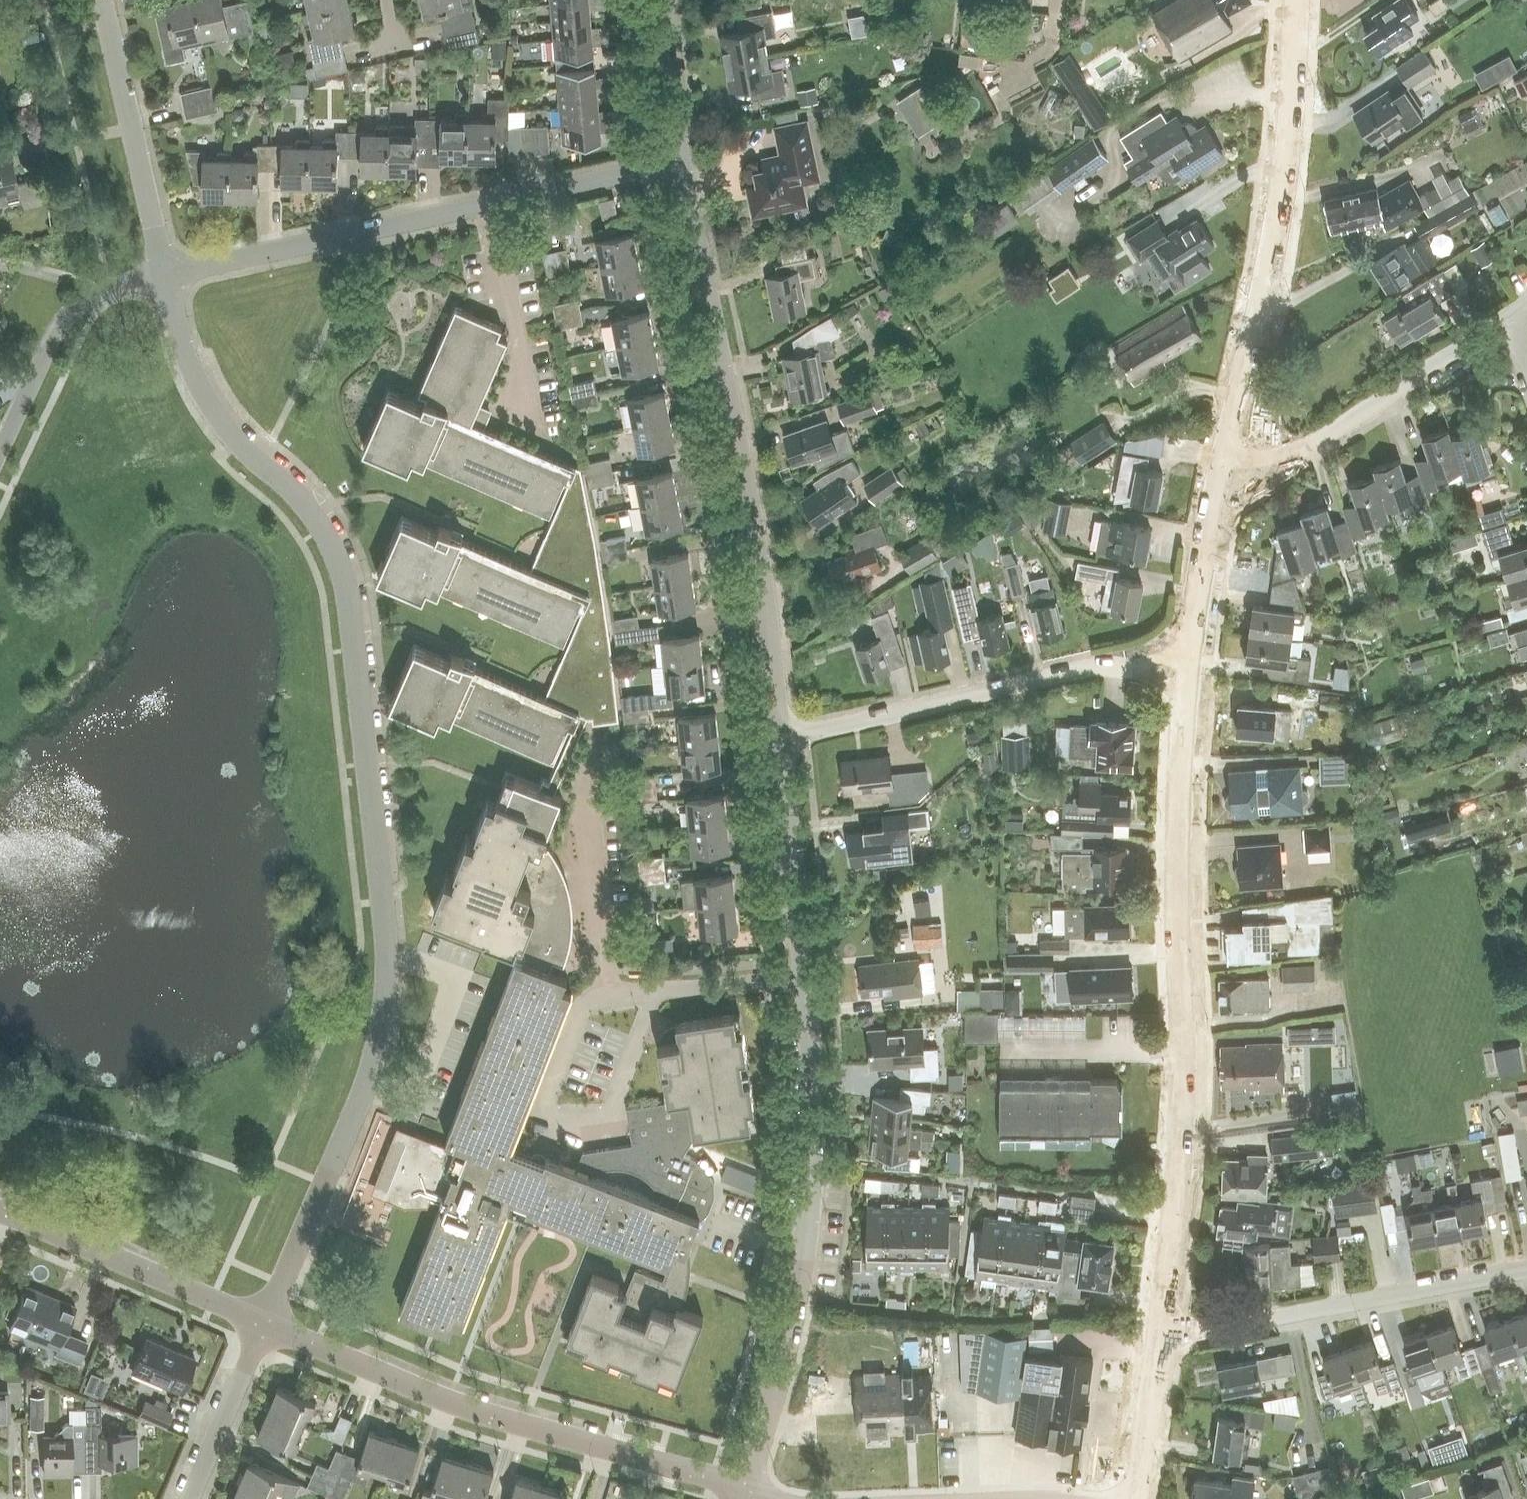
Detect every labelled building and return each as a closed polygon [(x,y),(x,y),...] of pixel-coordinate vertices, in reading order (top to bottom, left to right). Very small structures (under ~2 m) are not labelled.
[(203,44),(194,0),(178,0),(166,2),(170,17),(157,20),(164,52),(166,64),(186,59),(183,48),(203,44)] [(203,44),(216,41),(215,33),(227,30),(229,38),(254,33),(247,1),(223,6),(222,0),(194,0),(203,44)] [(310,10),(349,2),(349,0),(308,0),(310,10)] [(424,14),(439,11),(441,22),(473,14),(470,0),(421,0),(424,14)] [(553,22),(591,19),(590,10),(607,9),(606,0),(584,0),(551,3),(553,22)] [(1005,7),(1032,10),(1033,0),(1006,0),(1005,7)] [(1251,0),(1169,0),(1151,10),(1179,61),(1232,31),(1222,13),(1227,11),(1228,13),(1251,0)] [(1396,45),(1394,43),(1400,39),(1402,41),(1413,34),(1408,26),(1419,18),(1407,0),(1397,0),(1374,16),(1379,24),(1365,33),(1380,56),(1396,45)] [(349,2),(310,10),(310,12),(302,14),(305,27),(313,25),(316,38),(309,40),(314,63),(346,56),(341,33),(355,30),(349,2)] [(726,65),(767,57),(764,40),(776,38),(771,13),(742,19),(744,33),(721,38),(726,65)] [(441,22),(444,34),(476,27),(473,14),(441,22)] [(553,22),(554,39),(609,35),(608,26),(591,27),(591,19),(553,22)] [(444,34),(447,47),(479,40),(476,27),(444,34)] [(962,33),(961,45),(1008,50),(1010,39),(962,33)] [(556,58),(593,55),(594,55),(593,45),(610,44),(609,35),(554,39),(556,58)] [(555,58),(553,40),(541,41),(543,59),(555,58)] [(493,41),(493,56),(506,57),(507,41),(493,41)] [(1396,67),(1409,86),(1437,68),(1424,49),(1396,67)] [(292,50),(278,54),(282,69),(296,65),(292,50)] [(593,55),(556,58),(557,71),(595,68),(593,55)] [(346,56),(314,63),(317,76),(349,69),(346,56)] [(1509,56),(1491,66),(1499,81),(1517,71),(1509,56)] [(770,73),(767,57),(726,65),(731,91),(755,87),(757,101),(787,95),(782,71),(770,73)] [(415,58),(415,70),(427,71),(428,58),(415,58)] [(595,68),(557,71),(558,89),(613,85),(612,76),(596,77),(595,68)] [(364,70),(352,72),(354,84),(361,82),(365,77),(364,70)] [(317,76),(313,77),(315,85),(327,83),(326,74),(317,76)] [(1521,96),(1526,94),(1526,76),(1514,82),(1521,96)] [(922,84),(897,99),(918,133),(943,118),(922,84)] [(217,98),(214,85),(181,93),(184,105),(217,98)] [(558,89),(560,108),(598,105),(597,95),(614,94),(613,85),(558,89)] [(815,87),(798,90),(801,105),(818,102),(815,87)] [(1389,91),(1354,114),(1372,141),(1404,121),(1407,126),(1423,115),(1405,89),(1393,98),(1389,91)] [(217,98),(184,105),(187,118),(220,110),(217,98)] [(508,127),(508,112),(508,98),(488,98),(487,112),(482,112),(482,120),(469,120),(468,160),(495,160),(496,137),(508,137),(508,127)] [(560,108),(561,126),(616,122),(616,113),(599,114),(598,105),(560,108)] [(235,108),(235,119),(241,119),(245,115),(245,108),(235,108)] [(1471,110),(1459,116),(1469,137),(1482,131),(1480,127),(1484,124),(1476,109),(1472,111),(1471,110)] [(443,117),(429,117),(429,143),(441,143),(441,159),(468,160),(469,120),(469,112),(455,112),(455,120),(444,119),(443,117)] [(953,112),(943,117),(953,135),(962,130),(953,112)] [(1161,113),(1120,138),(1132,158),(1124,163),(1137,184),(1158,171),(1161,177),(1164,180),(1167,182),(1171,182),(1174,182),(1178,181),(1184,177),(1186,180),(1223,157),(1205,128),(1198,132),(1197,130),(1195,127),(1192,126),(1189,125),(1186,125),(1183,125),(1181,126),(1176,119),(1168,124),(1161,113)] [(415,125),(390,124),(389,172),(416,172),(416,143),(429,143),(429,117),(415,117),(415,125)] [(617,131),(616,122),(561,126),(563,144),(601,141),(600,132),(617,131)] [(757,181),(757,182),(758,186),(749,188),(754,215),(786,209),(785,204),(804,199),(801,183),(818,180),(806,123),(777,129),(782,156),(769,159),(771,168),(764,169),(763,170),(762,171),(760,171),(759,173),(758,174),(758,175),(757,176),(757,178),(757,179),(757,181)] [(364,131),(349,130),(349,157),(364,158),(364,172),(389,172),(390,124),(376,124),(376,133),(364,132),(364,131)] [(1075,124),(1074,136),(1083,137),(1085,125),(1075,124)] [(508,127),(508,137),(509,137),(509,159),(523,155),(522,127),(508,127)] [(522,127),(523,155),(536,153),(535,127),(522,127)] [(535,127),(536,153),(547,150),(547,127),(535,127)] [(337,157),(349,157),(349,130),(335,130),(335,138),(323,138),(322,146),(310,146),(309,186),(337,186),(337,157)] [(309,186),(310,146),(310,137),(297,137),(297,146),(285,145),(285,144),(271,143),(270,170),(283,170),(282,186),(309,186)] [(1047,172),(1010,195),(1019,209),(1025,206),(1028,210),(1107,159),(1094,139),(1045,170),(1047,172)] [(244,159),(231,159),(230,199),(257,199),(258,169),(270,170),(271,143),(257,143),(256,151),(244,151),(244,159)] [(19,200),(8,150),(0,152),(0,205),(19,200)] [(230,199),(231,159),(231,150),(217,150),(217,158),(204,158),(204,150),(185,150),(192,183),(203,183),(203,199),(230,199)] [(1430,216),(1470,193),(1459,173),(1419,195),(1430,216)] [(1385,229),(1425,207),(1409,180),(1378,197),(1377,188),(1326,200),(1333,232),(1383,220),(1385,229)] [(1430,216),(1415,224),(1421,236),(1423,236),(1424,238),(1438,230),(1478,208),(1470,193),(1430,216)] [(982,217),(995,236),(1019,219),(1006,201),(982,217)] [(1174,273),(1177,271),(1186,286),(1211,269),(1201,255),(1214,246),(1197,219),(1168,238),(1157,221),(1128,241),(1141,261),(1158,250),(1174,273)] [(896,246),(901,233),(887,228),(882,241),(896,246)] [(597,240),(602,266),(638,259),(633,233),(597,240)] [(1387,291),(1437,260),(1422,236),(1406,247),(1404,244),(1371,265),(1387,291)] [(1471,249),(1482,266),(1495,257),(1484,240),(1471,249)] [(543,253),(548,276),(571,272),(566,248),(543,253)] [(815,256),(783,262),(785,275),(767,278),(775,317),(806,311),(799,277),(818,273),(819,277),(820,277),(815,256)] [(638,259),(602,266),(607,292),(643,284),(638,259)] [(1069,266),(1048,279),(1053,288),(1049,290),(1054,299),(1075,285),(1070,277),(1074,274),(1069,266)] [(1413,290),(1403,296),(1411,308),(1402,314),(1400,310),(1385,319),(1400,343),(1443,317),(1435,304),(1456,292),(1443,272),(1413,290)] [(884,299),(895,292),(889,284),(879,291),(884,299)] [(556,316),(581,311),(579,299),(553,304),(556,316)] [(853,303),(842,310),(847,318),(858,311),(853,303)] [(501,327),(494,323),(456,307),(420,391),(427,395),(422,406),(389,391),(364,449),(410,469),(414,459),(425,464),(427,459),(550,513),(558,495),(563,497),(532,570),(463,540),(464,537),(440,526),(437,535),(403,520),(378,577),(424,597),(429,587),(440,592),(442,588),(565,642),(573,624),(577,626),(545,699),(587,718),(592,718),(593,725),(618,721),(579,469),(483,427),(489,414),(477,409),(507,340),(498,335),(501,327)] [(1164,360),(1201,337),(1183,307),(1113,350),(1135,387),(1168,366),(1164,360)] [(581,311),(556,316),(559,329),(584,323),(581,311)] [(612,320),(618,347),(654,340),(649,313),(612,320)] [(797,356),(780,360),(780,361),(784,360),(792,398),(788,399),(788,400),(831,391),(831,390),(827,391),(821,360),(835,357),(831,336),(839,332),(830,317),(793,338),(797,356)] [(654,340),(618,347),(623,372),(659,365),(654,340)] [(572,396),(597,391),(594,379),(569,384),(572,396)] [(894,385),(892,390),(893,396),(899,398),(904,396),(907,391),(905,386),(900,383),(894,385)] [(878,389),(837,402),(843,422),(878,411),(877,408),(883,406),(878,389)] [(597,391),(572,396),(574,408),(599,403),(597,391)] [(628,400),(634,425),(670,418),(665,393),(628,400)] [(670,418),(634,425),(639,452),(675,445),(670,418)] [(930,431),(922,418),(913,424),(921,437),(930,431)] [(1104,420),(1070,441),(1071,443),(1061,450),(1071,465),(1081,459),(1082,461),(1116,440),(1104,420)] [(795,465),(814,458),(818,469),(855,450),(847,429),(831,435),(826,421),(784,436),(795,465)] [(1478,428),(1451,437),(1463,469),(1468,485),(1485,479),(1499,475),(1496,464),(1492,465),(1478,428)] [(1463,469),(1451,437),(1449,429),(1422,438),(1430,463),(1417,467),(1419,474),(1420,474),(1426,491),(1449,483),(1446,474),(1463,469)] [(1141,436),(1138,451),(1162,455),(1167,431),(1141,436)] [(1123,452),(1119,473),(1123,501),(1132,500),(1157,505),(1163,473),(1146,470),(1149,457),(1123,452)] [(585,462),(587,474),(612,470),(610,458),(585,462)] [(856,501),(844,484),(860,473),(851,460),(825,475),(813,482),(818,490),(802,501),(820,526),(856,501)] [(1420,474),(1419,474),(1406,479),(1400,460),(1374,469),(1376,477),(1377,476),(1388,509),(1389,508),(1405,503),(1407,512),(1431,504),(1426,491),(1420,474)] [(896,472),(891,466),(863,485),(875,502),(912,478),(905,466),(896,472)] [(614,481),(612,470),(587,474),(590,486),(614,481)] [(637,479),(642,506),(678,499),(673,472),(637,479)] [(1377,476),(1376,477),(1350,485),(1358,510),(1345,514),(1347,521),(1348,521),(1353,538),(1354,538),(1377,530),(1374,521),(1391,516),(1389,508),(1388,509),(1377,476)] [(1072,502),(1048,498),(1043,530),(1066,534),(1072,502)] [(678,499),(642,506),(647,531),(683,524),(678,499)] [(1029,505),(1019,511),(1028,528),(1038,522),(1029,505)] [(1348,521),(1347,521),(1334,526),(1328,507),(1301,516),(1304,523),(1305,523),(1315,556),(1316,555),(1332,550),(1335,559),(1359,551),(1354,538),(1353,538),(1348,521)] [(1477,514),(1481,526),(1506,519),(1502,507),(1477,514)] [(1025,522),(1018,511),(1013,514),(1020,525),(1025,522)] [(1096,550),(1106,552),(1120,555),(1145,560),(1151,528),(1126,524),(1102,520),(1096,550)] [(1277,560),(1274,587),(1273,597),(1303,601),(1293,571),(1319,563),(1316,555),(1315,556),(1305,523),(1304,523),(1278,532),(1286,557),(1277,560)] [(1507,580),(1526,574),(1526,545),(1515,549),(1507,524),(1483,532),(1493,566),(1502,563),(1507,580)] [(856,548),(846,551),(848,555),(828,562),(834,581),(849,576),(850,580),(881,570),(874,547),(888,542),(882,525),(852,535),(856,548)] [(977,556),(983,552),(989,549),(994,557),(997,556),(991,531),(970,545),(977,556)] [(602,552),(627,548),(626,536),(601,540),(602,552)] [(926,536),(899,553),(911,573),(939,556),(926,536)] [(629,561),(627,548),(602,552),(604,564),(629,561)] [(651,559),(655,585),(692,579),(688,553),(651,559)] [(1026,594),(1018,562),(1005,565),(1013,597),(1026,594)] [(1114,569),(1085,564),(1078,562),(1076,576),(1107,581),(1102,608),(1112,610),(1136,615),(1142,583),(1118,579),(1113,578),(1114,569)] [(924,571),(927,582),(943,579),(940,563),(924,571)] [(1507,580),(1512,597),(1504,599),(1511,621),(1526,616),(1526,574),(1507,580)] [(692,579),(655,585),(659,611),(696,605),(692,579)] [(921,584),(932,630),(919,633),(926,664),(950,659),(943,627),(954,625),(943,579),(927,582),(921,584)] [(970,585),(954,589),(958,608),(964,631),(980,627),(986,651),(1010,645),(1002,614),(979,619),(975,604),(970,585)] [(1039,638),(1063,633),(1056,601),(1043,604),(1040,590),(1029,593),(1032,606),(1031,606),(1039,638)] [(890,594),(872,605),(875,612),(894,605),(890,594)] [(1303,601),(1273,597),(1271,609),(1255,607),(1252,635),(1294,639),(1296,622),(1305,623),(1306,610),(1303,601)] [(898,643),(888,612),(872,618),(879,640),(856,648),(867,679),(890,671),(883,648),(898,643)] [(613,618),(614,630),(639,627),(638,615),(613,618)] [(1501,616),(1474,623),(1477,632),(1504,626),(1501,616)] [(639,627),(614,630),(615,643),(651,639),(651,641),(662,639),(660,625),(639,627)] [(1482,634),(1485,646),(1509,639),(1506,628),(1482,634)] [(1514,632),(1522,656),(1526,654),(1526,628),(1514,632)] [(663,639),(666,665),(702,661),(699,635),(663,639)] [(1312,659),(1301,658),(1292,657),(1294,639),(1252,635),(1249,662),(1274,665),(1273,678),(1309,682),(1312,659)] [(525,958),(525,959),(550,969),(553,960),(564,965),(568,954),(569,950),(570,946),(571,942),(572,938),(572,934),(573,930),(573,926),(573,921),(573,917),(573,913),(572,909),(572,905),(571,901),(570,897),(570,892),(568,888),(567,884),(566,880),(565,877),(563,873),(559,865),(557,861),(553,854),(551,851),(548,848),(542,849),(561,797),(553,794),(587,718),(545,699),(475,667),(476,664),(453,654),(449,662),(416,647),(390,704),(436,725),(441,715),(452,720),(454,715),(554,759),(572,720),(576,722),(549,783),(543,781),(540,788),(514,778),(506,800),(498,797),(496,803),(488,800),(476,830),(479,831),(475,841),(467,838),(455,869),(458,870),(454,879),(446,876),(434,906),(437,907),(435,913),(485,933),(485,935),(515,947),(517,938),(523,941),(522,942),(522,943),(522,945),(522,946),(522,948),(523,949),(524,951),(525,953),(525,954),(526,955),(526,957),(525,958)] [(1348,650),(1347,655),(1349,659),(1354,660),(1358,658),(1359,653),(1357,649),(1352,648),(1348,650)] [(1423,658),(1411,661),(1414,672),(1426,669),(1423,658)] [(702,661),(666,665),(669,691),(705,687),(702,661)] [(1321,694),(1320,708),(1346,711),(1348,696),(1321,694)] [(622,697),(623,709),(648,707),(647,695),(622,697)] [(1275,708),(1240,705),(1237,732),(1272,735),(1272,740),(1289,741),(1291,710),(1275,709),(1275,708)] [(649,719),(648,707),(623,709),(624,722),(649,719)] [(679,717),(682,745),(718,741),(716,714),(679,717)] [(1403,736),(1397,716),(1363,726),(1370,747),(1403,736)] [(1132,768),(1134,725),(1092,722),(1092,726),(1071,725),(1069,757),(1092,758),(1091,765),(1098,765),(1098,766),(1132,768)] [(969,745),(985,742),(983,730),(967,732),(969,745)] [(1031,733),(1003,734),(1004,767),(1032,766),(1031,733)] [(718,741),(682,745),(684,770),(721,767),(718,741)] [(994,752),(983,753),(985,770),(996,768),(994,752)] [(1320,782),(1354,781),(1353,754),(1319,755),(1320,782)] [(1369,759),(1373,771),(1386,768),(1382,755),(1369,759)] [(890,804),(916,801),(929,790),(926,769),(891,773),(890,757),(842,762),(845,794),(888,789),(890,804)] [(1277,813),(1299,812),(1298,804),(1302,804),(1306,803),(1308,800),(1309,796),(1308,793),(1305,790),(1301,790),(1300,768),(1230,773),(1232,795),(1230,795),(1228,796),(1227,797),(1226,798),(1226,799),(1225,800),(1225,802),(1225,804),(1226,805),(1227,807),(1228,808),(1230,809),(1232,809),(1237,809),(1237,816),(1253,815),(1253,808),(1277,806),(1277,813)] [(1080,782),(1098,783),(1099,774),(1081,773),(1080,782)] [(631,789),(656,787),(655,775),(630,777),(631,789)] [(1080,782),(1080,796),(1074,796),(1074,801),(1063,801),(1062,833),(1113,836),(1113,822),(1129,822),(1131,795),(1100,793),(1101,783),(1098,783),(1080,782)] [(657,799),(656,787),(631,789),(632,801),(657,799)] [(687,799),(690,825),(726,822),(724,795),(687,799)] [(1375,814),(1379,827),(1402,820),(1398,807),(1375,814)] [(885,829),(849,833),(853,865),(892,860),(892,857),(911,855),(908,827),(928,825),(926,810),(884,815),(885,829)] [(1005,815),(1004,828),(1021,829),(1021,816),(1005,815)] [(726,822),(690,825),(692,851),(729,848),(726,822)] [(1305,826),(1306,852),(1331,850),(1330,825),(1305,826)] [(1127,847),(1094,847),(1083,847),(1083,836),(1050,833),(1051,849),(1082,849),(1082,853),(1063,853),(1063,890),(1086,890),(1086,886),(1127,886),(1127,884),(1130,882),(1130,874),(1127,871),(1127,862),(1129,859),(1129,851),(1127,849),(1127,847)] [(1241,888),(1283,885),(1280,843),(1238,847),(1239,864),(1235,870),(1235,878),(1241,883),(1241,888)] [(639,858),(640,871),(665,868),(664,856),(639,858)] [(666,880),(665,868),(640,871),(642,898),(653,897),(651,882),(666,880)] [(684,907),(697,906),(734,902),(731,877),(681,882),(684,907)] [(1335,923),(1320,924),(1320,923),(1333,922),(1332,895),(1243,908),(1243,925),(1226,926),(1226,934),(1227,934),(1227,958),(1272,957),(1272,954),(1335,953),(1335,923)] [(734,902),(697,906),(700,932),(737,929),(734,902)] [(1052,908),(1052,932),(1065,932),(1065,936),(1130,935),(1130,906),(1065,907),(1065,908),(1052,908)] [(644,913),(645,924),(658,922),(657,911),(644,913)] [(940,924),(913,925),(914,948),(942,947),(940,924)] [(900,927),(901,936),(909,935),(908,926),(900,927)] [(672,938),(647,941),(649,954),(673,951),(672,938)] [(1040,939),(1039,952),(1069,952),(1069,939),(1040,939)] [(1054,970),(1054,953),(1008,953),(1008,970),(1054,970)] [(437,1140),(435,1139),(417,1132),(413,1141),(394,1134),(375,1182),(388,1187),(390,1189),(391,1190),(399,1200),(403,1204),(427,1204),(430,1196),(442,1201),(399,1312),(451,1331),(455,1320),(463,1324),(511,1199),(529,1206),(527,1210),(665,1263),(659,1278),(647,1273),(642,1287),(630,1283),(628,1288),(593,1274),(568,1339),(585,1346),(582,1352),(659,1381),(661,1376),(678,1382),(701,1324),(703,1317),(678,1307),(681,1298),(684,1288),(685,1278),(686,1269),(686,1259),(686,1254),(704,1208),(708,1209),(712,1197),(708,1192),(715,1187),(714,1181),(696,1158),(683,1153),(695,1136),(752,1127),(749,1110),(755,1109),(743,1031),(737,1032),(734,1015),(677,1024),(679,1040),(659,1043),(668,1101),(637,1106),(639,1119),(629,1121),(633,1145),(584,1153),(576,1169),(545,1157),(544,1160),(512,1147),(572,990),(565,987),(569,976),(568,976),(550,969),(525,959),(517,956),(447,1139),(450,1141),(449,1144),(437,1140)] [(884,999),(922,995),(919,959),(859,966),(862,995),(883,993),(884,999)] [(1314,963),(1282,965),(1283,990),(1315,989),(1314,963)] [(1071,971),(1056,972),(1058,1001),(1072,1001),(1133,998),(1132,971),(1128,967),(1127,967),(1071,970),(1071,971)] [(1221,1011),(1247,1010),(1247,1009),(1271,1008),(1269,978),(1220,980),(1221,1011)] [(992,989),(958,988),(957,1009),(992,1010),(992,989)] [(1020,1001),(1007,1001),(1007,1013),(1020,1013),(1020,1001)] [(998,1012),(965,1012),(965,1041),(998,1041),(998,1012)] [(1312,1026),(1288,1026),(1289,1042),(1313,1042),(1312,1026)] [(911,1079),(939,1078),(938,1048),(923,1049),(922,1028),(870,1030),(872,1066),(910,1064),(911,1079)] [(1259,1091),(1283,1091),(1282,1043),(1246,1044),(1246,1046),(1221,1046),(1222,1085),(1245,1085),(1245,1088),(1259,1088),(1259,1091)] [(1523,1070),(1519,1046),(1496,1050),(1500,1074),(1523,1070)] [(950,1089),(963,1089),(963,1073),(949,1074),(950,1089)] [(1117,1079),(1091,1079),(1091,1085),(1001,1084),(1001,1133),(1092,1134),(1092,1131),(1122,1131),(1122,1088),(1121,1088),(1117,1079)] [(901,1087),(900,1096),(900,1100),(874,1097),(872,1116),(911,1120),(912,1111),(924,1112),(925,1103),(930,1103),(931,1090),(901,1087)] [(1518,1096),(1520,1111),(1526,1110),(1526,1094),(1518,1096)] [(598,1114),(597,1103),(556,1104),(557,1115),(598,1114)] [(911,1120),(872,1116),(866,1115),(865,1122),(872,1123),(871,1134),(934,1140),(935,1131),(910,1129),(911,1120)] [(1332,1130),(1272,1136),(1274,1160),(1335,1154),(1332,1130)] [(1499,1133),(1506,1180),(1521,1177),(1513,1131),(1499,1133)] [(911,1157),(907,1156),(908,1147),(921,1148),(921,1144),(933,1145),(934,1140),(871,1134),(869,1153),(886,1154),(885,1166),(910,1168),(911,1157)] [(1430,1150),(1418,1153),(1420,1164),(1432,1161),(1430,1150)] [(1412,1154),(1396,1157),(1398,1170),(1414,1167),(1412,1154)] [(1265,1197),(1267,1156),(1249,1155),(1249,1160),(1224,1159),(1223,1195),(1265,1197)] [(758,1190),(765,1175),(729,1160),(722,1176),(758,1190)] [(1488,1229),(1484,1213),(1508,1208),(1502,1175),(1471,1180),(1474,1200),(1459,1203),(1457,1203),(1462,1234),(1488,1229)] [(881,1189),(896,1190),(897,1180),(882,1179),(881,1189)] [(1373,1179),(1332,1184),(1336,1216),(1377,1211),(1373,1179)] [(939,1184),(922,1182),(921,1193),(938,1195),(939,1184)] [(1450,1205),(1435,1208),(1432,1208),(1437,1239),(1462,1234),(1457,1203),(1459,1203),(1456,1183),(1446,1185),(1450,1205)] [(1421,1190),(1420,1184),(1412,1186),(1415,1198),(1405,1208),(1406,1213),(1412,1244),(1437,1239),(1432,1208),(1435,1208),(1431,1188),(1421,1190)] [(1016,1195),(1000,1193),(998,1204),(1015,1206),(1016,1195)] [(1094,1220),(1096,1198),(1073,1195),(1070,1216),(1094,1220)] [(1057,1201),(1040,1199),(1039,1209),(1056,1211),(1057,1201)] [(1278,1205),(1274,1204),(1260,1203),(1259,1204),(1238,1201),(1237,1210),(1221,1208),(1218,1235),(1255,1240),(1257,1231),(1274,1233),(1278,1205)] [(1397,1229),(1392,1201),(1380,1204),(1386,1231),(1397,1229)] [(882,1202),(882,1206),(868,1206),(866,1273),(873,1273),(873,1269),(901,1269),(901,1273),(914,1274),(914,1269),(942,1270),(942,1274),(949,1274),(949,1255),(960,1255),(961,1221),(950,1220),(950,1207),(945,1207),(945,1209),(936,1209),(936,1203),(923,1202),(923,1209),(914,1209),(914,1206),(904,1205),(904,1209),(895,1208),(895,1202),(882,1202)] [(975,1276),(975,1282),(982,1283),(982,1279),(1010,1283),(1009,1287),(1022,1289),(1023,1285),(1050,1289),(1050,1293),(1056,1294),(1065,1238),(1066,1227),(1061,1226),(1060,1229),(1052,1228),(1053,1221),(1039,1219),(1038,1226),(1030,1224),(1030,1221),(1020,1220),(1020,1223),(1011,1222),(1012,1216),(999,1214),(998,1220),(989,1219),(989,1216),(984,1216),(982,1231),(971,1230),(965,1275),(975,1276)] [(1339,1234),(1339,1235),(1351,1234),(1350,1220),(1337,1221),(1338,1234),(1339,1234)] [(1339,1234),(1338,1234),(1313,1236),(1315,1262),(1341,1260),(1339,1235),(1339,1234)] [(1085,1239),(1085,1241),(1065,1238),(1056,1294),(1079,1297),(1081,1283),(1108,1287),(1114,1243),(1085,1239)] [(1278,1285),(1301,1284),(1300,1263),(1285,1264),(1284,1245),(1245,1248),(1247,1288),(1278,1286),(1278,1285)] [(513,1287),(522,1257),(500,1250),(491,1280),(513,1287)] [(515,1317),(522,1301),(489,1286),(477,1315),(500,1325),(490,1346),(515,1357),(524,1337),(521,1336),(527,1322),(515,1317)] [(80,1364),(89,1343),(64,1333),(75,1307),(26,1287),(9,1329),(58,1350),(56,1354),(80,1364)] [(1510,1319),(1520,1348),(1523,1347),(1526,1346),(1526,1313),(1510,1319)] [(1523,1347),(1520,1348),(1510,1319),(1485,1327),(1495,1357),(1513,1351),(1519,1369),(1526,1367),(1526,1360),(1523,1347)] [(1439,1363),(1442,1362),(1453,1358),(1460,1377),(1482,1369),(1476,1350),(1463,1354),(1453,1325),(1429,1334),(1439,1363)] [(1053,1349),(1053,1327),(1029,1328),(1030,1350),(1053,1349)] [(1018,1397),(1027,1336),(986,1330),(978,1391),(1018,1397)] [(1442,1395),(1452,1392),(1448,1381),(1442,1362),(1439,1363),(1429,1334),(1404,1342),(1410,1358),(1421,1391),(1433,1398),(1442,1395)] [(180,1391),(193,1359),(145,1338),(131,1370),(180,1391)] [(1372,1340),(1348,1349),(1358,1378),(1361,1377),(1372,1373),(1374,1380),(1378,1392),(1390,1388),(1402,1384),(1394,1361),(1381,1365),(1372,1340)] [(1486,1380),(1491,1394),(1502,1390),(1498,1376),(1494,1365),(1487,1346),(1476,1350),(1482,1369),(1486,1380)] [(1328,1372),(1318,1375),(1325,1398),(1337,1394),(1336,1393),(1354,1387),(1358,1399),(1367,1396),(1361,1377),(1358,1378),(1348,1349),(1323,1357),(1328,1372)] [(1292,1353),(1258,1359),(1257,1358),(1219,1366),(1224,1392),(1262,1385),(1261,1377),(1295,1371),(1292,1353)] [(1060,1360),(1028,1356),(1017,1436),(1049,1440),(1049,1442),(1080,1447),(1084,1421),(1088,1421),(1088,1419),(1091,1416),(1092,1409),(1090,1406),(1091,1403),(1087,1402),(1089,1389),(1094,1358),(1061,1354),(1060,1360)] [(102,1392),(105,1376),(89,1372),(86,1389),(102,1392)] [(859,1435),(933,1431),(930,1377),(914,1378),(913,1374),(856,1377),(859,1435)] [(279,1388),(269,1412),(299,1425),(304,1413),(311,1416),(316,1403),(279,1388)] [(30,1396),(30,1429),(43,1429),(44,1396),(30,1396)] [(166,1428),(173,1412),(145,1400),(138,1416),(166,1428)] [(100,1436),(100,1424),(100,1405),(85,1405),(85,1424),(85,1471),(99,1471),(99,1464),(136,1464),(136,1436),(100,1436)] [(1214,1454),(1240,1458),(1241,1458),(1242,1453),(1247,1454),(1250,1436),(1244,1435),(1246,1424),(1264,1427),(1266,1413),(1236,1409),(1235,1418),(1219,1416),(1214,1454)] [(299,1425),(269,1412),(258,1436),(295,1452),(301,1439),(294,1436),(299,1425)] [(1280,1412),(1279,1415),(1280,1427),(1293,1430),(1296,1416),(1280,1412)] [(342,1443),(352,1419),(341,1414),(335,1429),(322,1429),(320,1433),(342,1443)] [(85,1424),(70,1424),(66,1424),(53,1438),(42,1438),(42,1474),(71,1474),(71,1471),(85,1471),(85,1424)] [(333,1493),(342,1497),(349,1476),(367,1482),(372,1466),(385,1470),(395,1438),(370,1430),(361,1458),(343,1452),(341,1472),(336,1483),(333,1493)] [(395,1438),(385,1470),(397,1474),(395,1480),(408,1484),(420,1446),(395,1438)] [(1443,1440),(1429,1445),(1436,1464),(1449,1459),(1443,1440)] [(1390,1450),(1397,1470),(1413,1465),(1406,1444),(1390,1450)] [(316,1463),(313,1474),(336,1483),(341,1472),(343,1452),(337,1450),(331,1468),(316,1463)] [(1519,1456),(1526,1481),(1526,1453),(1519,1456)] [(440,1495),(444,1496),(445,1495),(456,1498),(457,1498),(459,1494),(469,1462),(444,1454),(431,1492),(423,1489),(420,1498),(439,1498),(440,1495)] [(494,1471),(469,1462),(459,1494),(471,1498),(470,1498),(485,1498),(494,1471)] [(1260,1464),(1245,1462),(1244,1471),(1259,1473),(1260,1464)] [(1465,1495),(1466,1498),(1512,1498),(1499,1462),(1483,1468),(1483,1490),(1466,1496),(1466,1494),(1465,1495)] [(286,1478),(249,1463),(239,1487),(267,1498),(270,1498),(274,1488),(294,1496),(300,1484),(286,1478)] [(1318,1469),(1324,1494),(1337,1491),(1330,1466),(1318,1469)] [(1306,1472),(1312,1497),(1324,1494),(1318,1469),(1306,1472)] [(1306,1472),(1293,1475),(1299,1498),(1303,1498),(1312,1497),(1306,1472)] [(309,1485),(333,1493),(336,1483),(313,1474),(309,1485)] [(1232,1484),(1195,1478),(1192,1498),(1252,1498),(1255,1478),(1234,1475),(1232,1484)] [(542,1486),(518,1477),(511,1498),(538,1498),(542,1486)] [(1402,1485),(1407,1498),(1409,1498),(1419,1496),(1415,1481),(1402,1485)] [(568,1494),(542,1486),(538,1498),(566,1498),(568,1494)] [(239,1487),(234,1498),(267,1498),(239,1487)]
